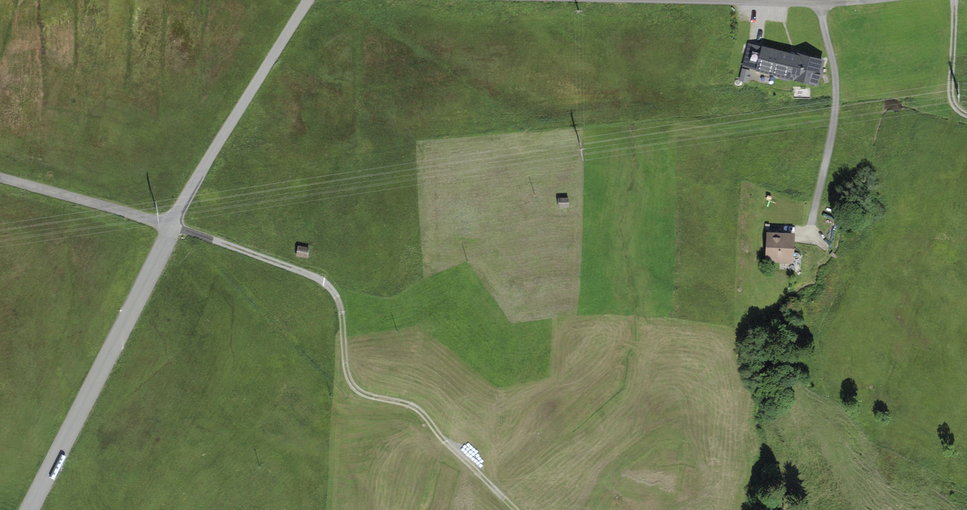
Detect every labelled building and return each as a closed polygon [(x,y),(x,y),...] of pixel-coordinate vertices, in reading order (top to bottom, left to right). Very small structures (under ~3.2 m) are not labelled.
[(756,73),(763,48),(748,44),(741,68),(756,73)] [(825,64),(763,48),(756,73),(818,89),(825,64)] [(751,73),(742,71),(740,83),(748,85),(751,73)] [(566,198),(556,199),(556,208),(567,207),(566,198)] [(795,237),(768,235),(766,263),(793,265),(795,237)] [(307,248),(296,247),(294,256),(306,258),(307,248)]
